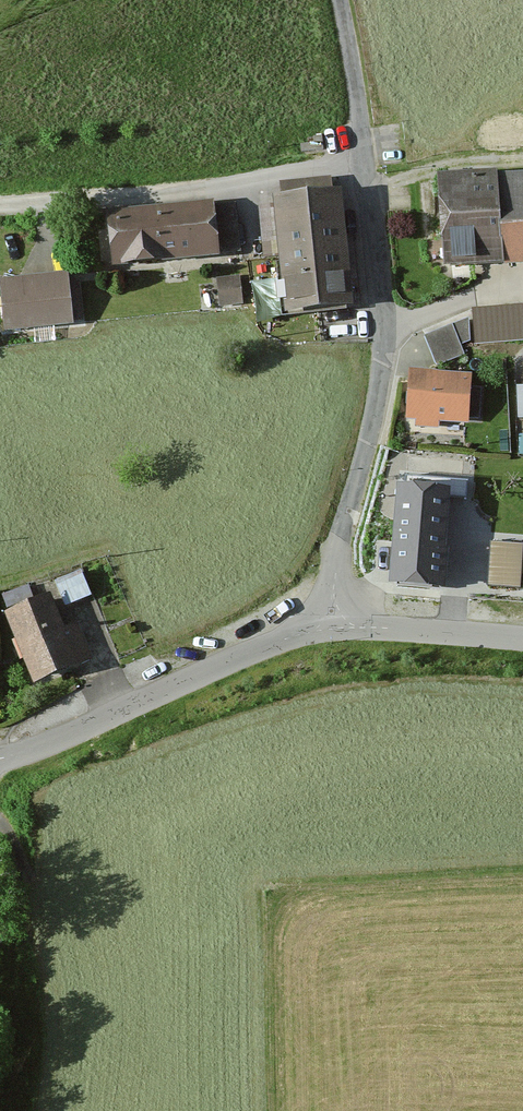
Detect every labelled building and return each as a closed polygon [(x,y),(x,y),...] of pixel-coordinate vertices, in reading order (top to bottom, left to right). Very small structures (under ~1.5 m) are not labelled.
[(503,173),(503,169),(442,173),(448,269),(522,264),(522,171),(503,173)] [(344,188),(276,195),(288,308),(356,301),(344,188)] [(222,265),(214,203),(108,216),(116,278),(222,265)] [(7,335),(74,328),(69,280),(1,287),(7,335)] [(239,280),(217,281),(218,302),(240,300),(239,280)] [(470,307),(471,318),(424,339),(437,367),(465,354),(463,349),(472,345),(508,344),(506,306),(470,307)] [(469,373),(409,370),(406,419),(466,422),(469,373)] [(450,589),(455,500),(467,500),(468,478),(403,474),(402,487),(396,486),(389,585),(450,589)] [(521,545),(491,545),(490,589),(521,589),(521,545)] [(80,570),(57,581),(68,604),(91,592),(80,570)] [(55,593),(5,614),(36,684),(94,660),(79,624),(70,628),(55,593)]
